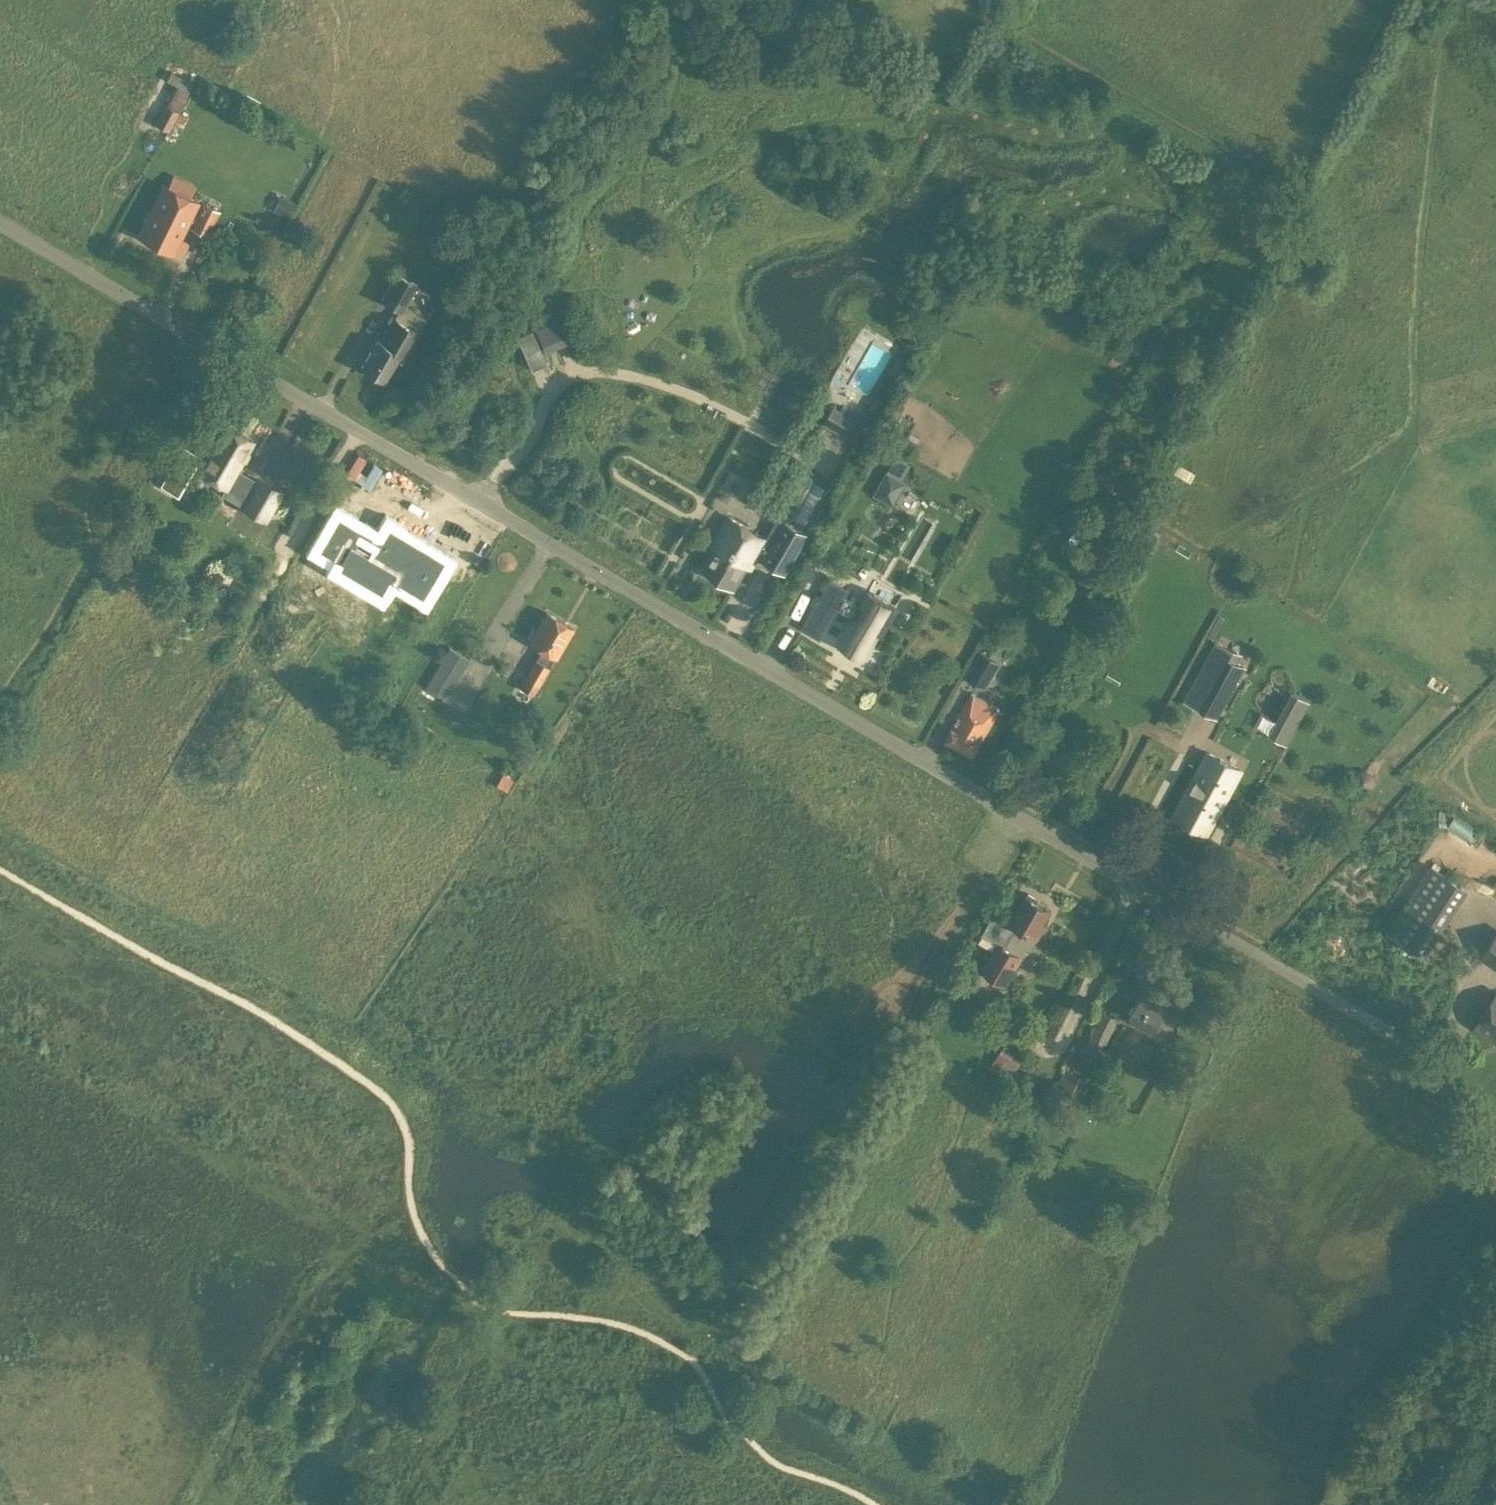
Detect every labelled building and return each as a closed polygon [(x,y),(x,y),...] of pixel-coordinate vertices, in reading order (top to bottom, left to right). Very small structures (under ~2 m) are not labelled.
[(168,131),(179,109),(166,103),(155,124),(168,131)] [(185,240),(178,236),(187,219),(193,222),(191,227),(205,234),(217,211),(202,203),(197,214),(192,211),(197,202),(190,198),(196,187),(176,176),(169,188),(164,185),(137,236),(177,257),(185,240)] [(272,210),(287,218),(295,203),(280,195),(272,210)] [(416,289),(393,276),(380,299),(402,312),(416,289)] [(393,316),(379,340),(376,339),(360,367),(383,380),(400,353),(405,356),(420,331),(393,316)] [(537,332),(545,351),(568,341),(560,322),(537,332)] [(855,374),(850,381),(865,393),(870,385),(855,374)] [(858,420),(850,415),(840,433),(848,437),(858,420)] [(204,459),(182,446),(159,486),(174,495),(191,466),(198,471),(197,471),(225,487),(252,440),(225,424),(204,459)] [(892,506),(906,482),(887,471),(873,494),(892,506)] [(258,478),(256,481),(242,506),(264,519),(280,491),(258,478)] [(765,540),(767,538),(729,516),(712,545),(715,547),(702,570),(734,588),(747,565),(750,567),(758,553),(764,557),(763,559),(785,572),(807,533),(786,520),(785,521),(787,523),(774,545),(765,540)] [(327,533),(316,551),(339,564),(336,568),(357,581),(365,567),(390,581),(400,563),(421,576),(433,557),(433,556),(399,536),(401,533),(388,526),(376,546),(358,535),(357,534),(350,546),(327,533)] [(899,606),(870,589),(868,592),(860,605),(844,596),(848,590),(831,580),(817,604),(834,614),(837,608),(853,617),(838,643),(865,658),(880,633),(882,634),(899,606)] [(530,641),(545,650),(522,688),(533,695),(539,684),(573,627),(546,611),(535,630),(533,629),(528,638),(531,640),(530,641)] [(1214,717),(1242,666),(1228,658),(1233,648),(1216,639),(1183,700),(1214,717)] [(469,659),(447,647),(427,687),(447,698),(469,659)] [(1002,661),(981,649),(967,673),(987,685),(1002,661)] [(1277,719),(1295,729),(1310,702),(1292,692),(1277,719)] [(999,708),(972,693),(945,740),(973,755),(999,708)] [(1210,776),(1198,769),(1173,815),(1206,832),(1224,799),(1240,769),(1219,758),(1210,776)] [(1018,909),(1014,907),(1007,919),(1003,917),(990,918),(982,932),(998,942),(982,969),(1006,983),(1028,946),(1030,947),(1044,924),(1041,923),(1049,908),(1026,895),(1018,909)] [(1438,924),(1406,903),(1387,931),(1419,952),(1438,924)] [(1482,955),(1495,964),(1495,934),(1482,955)] [(1138,1001),(1130,1017),(1154,1030),(1161,1018),(1172,1024),(1185,1001),(1137,975),(1127,995),(1138,1001)] [(1475,1026),(1495,1040),(1495,993),(1475,1026)] [(1084,1051),(1099,1058),(1118,1019),(1103,1012),(1084,1051)] [(1020,1057),(1003,1045),(996,1056),(1013,1068),(1020,1057)] [(1051,1098),(1073,1109),(1088,1077),(1066,1067),(1051,1098)]
